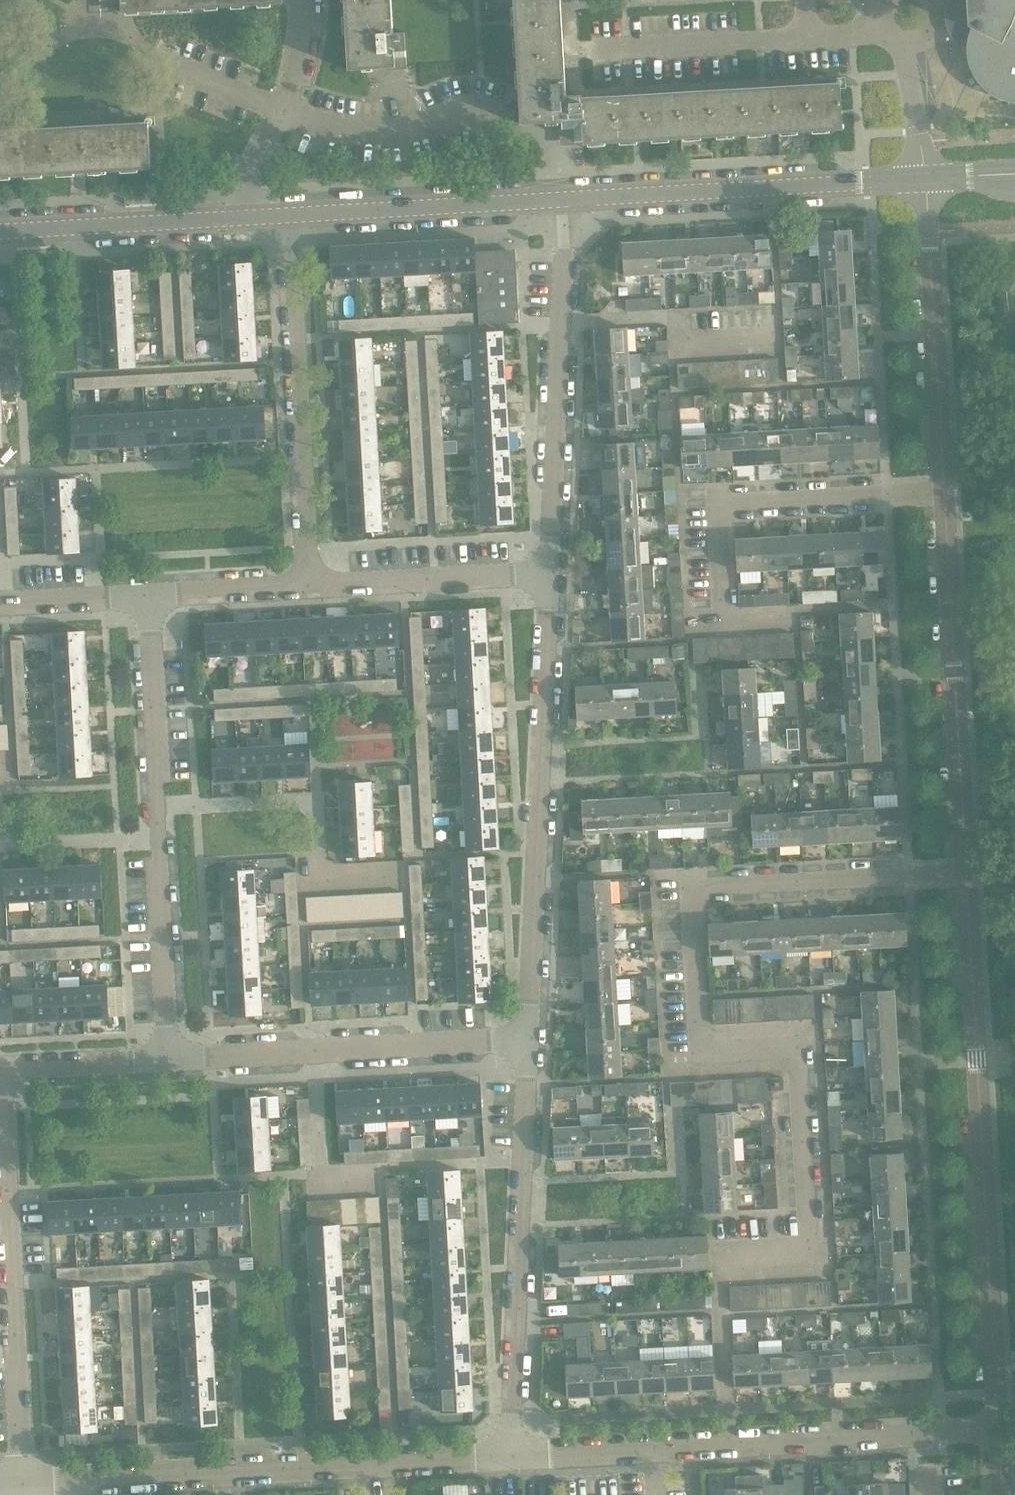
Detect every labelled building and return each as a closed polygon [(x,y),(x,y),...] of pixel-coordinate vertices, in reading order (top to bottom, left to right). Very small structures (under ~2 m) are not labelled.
[(100,6),(121,5),(122,13),(282,4),(282,0),(100,0),(100,6)] [(345,17),(348,70),(366,69),(407,67),(405,33),(388,34),(386,0),(344,0),(345,17)] [(521,125),(561,122),(562,122),(562,120),(574,119),(582,119),(584,143),(584,145),(843,130),(840,83),(806,85),(807,91),(582,104),(582,95),(561,96),(555,0),(514,0),(521,125)] [(956,2),(954,6),(953,10),(952,15),(952,19),(953,24),(954,28),(956,32),(959,36),(962,39),(966,41),(968,42),(967,45),(967,49),(967,55),(968,57),(968,61),(969,65),(970,68),(972,73),(974,76),(975,79),(977,81),(979,84),(981,86),(984,89),(987,92),(990,94),(993,96),(995,97),(999,99),(1002,100),(1004,101),(1008,102),(1011,103),(1014,104),(1014,0),(958,0),(956,2)] [(562,122),(561,122),(562,132),(571,131),(572,143),(584,143),(582,119),(574,119),(562,120),(562,122)] [(151,169),(149,123),(115,125),(115,130),(0,137),(0,178),(151,169)] [(441,135),(442,151),(442,152),(459,151),(458,134),(441,135)] [(818,233),(820,258),(852,256),(851,231),(818,233)] [(770,235),(745,237),(747,269),(772,268),(770,235)] [(745,237),(721,238),(723,270),(747,269),(745,237)] [(721,238),(697,239),(698,272),(723,270),(721,238)] [(475,239),(450,240),(452,273),(476,271),(475,239)] [(697,239),(672,241),(674,273),(698,272),(697,239)] [(450,240),(427,242),(428,274),(452,273),(450,240)] [(672,241),(648,242),(650,275),(674,273),(672,241)] [(427,242),(403,243),(405,275),(428,274),(427,242)] [(650,275),(648,242),(623,244),(625,276),(650,275)] [(403,243),(379,244),(381,277),(405,275),(403,243)] [(379,244),(355,246),(357,278),(381,277),(379,244)] [(357,278),(355,246),(331,247),(332,280),(357,278)] [(779,250),(780,260),(791,259),(791,249),(779,250)] [(475,252),(480,325),(519,323),(515,250),(475,252)] [(852,256),(820,258),(821,282),(854,280),(852,256)] [(791,259),(780,260),(780,270),(792,270),(791,259)] [(220,265),(221,290),(253,288),(252,264),(220,265)] [(98,273),(100,297),(132,295),(130,271),(98,273)] [(192,272),(180,272),(181,292),(193,292),(192,272)] [(159,274),(161,293),(173,293),(171,273),(159,274)] [(854,280),(821,282),(823,306),(855,305),(854,280)] [(253,288),(221,290),(223,314),(254,312),(253,288)] [(193,292),(181,292),(182,316),(194,315),(193,292)] [(173,293),(161,293),(162,317),(174,317),(173,293)] [(749,305),(749,293),(738,294),(739,306),(749,305)] [(759,293),(749,293),(749,305),(760,304),(759,293)] [(132,295),(100,297),(101,321),(133,319),(132,295)] [(710,295),(700,296),(701,308),(711,307),(710,295)] [(701,308),(700,296),(690,297),(690,308),(701,308)] [(661,298),(651,299),(652,311),(662,310),(661,298)] [(782,298),(783,309),(794,308),(794,298),(782,298)] [(652,311),(651,299),(626,300),(627,312),(652,311)] [(855,305),(823,306),(824,331),(857,329),(855,305)] [(794,308),(783,309),(783,319),(795,318),(794,308)] [(254,312),(223,314),(224,337),(256,336),(254,312)] [(474,313),(455,314),(455,326),(475,325),(474,313)] [(455,314),(431,316),(431,328),(455,326),(455,314)] [(194,315),(182,316),(183,340),(195,339),(194,315)] [(431,316),(407,317),(408,329),(431,328),(431,316)] [(174,317),(162,317),(163,341),(175,340),(174,317)] [(407,317),(383,318),(384,330),(408,329),(407,317)] [(383,318),(359,319),(360,331),(384,330),(383,318)] [(133,319),(101,321),(103,345),(134,343),(133,319)] [(339,321),(340,332),(360,331),(359,319),(339,321)] [(595,330),(597,355),(629,353),(627,328),(595,330)] [(857,329),(824,331),(825,355),(858,353),(857,329)] [(471,333),(472,358),(505,356),(503,332),(471,333)] [(256,336),(224,337),(225,362),(257,360),(256,336)] [(195,339),(183,340),(185,360),(197,359),(195,339)] [(340,340),(342,365),(373,363),(372,339),(340,340)] [(175,340),(163,341),(165,361),(177,360),(175,340)] [(437,340),(425,341),(427,361),(439,360),(437,340)] [(405,341),(407,361),(419,360),(417,341),(405,341)] [(656,342),(657,352),(669,351),(668,341),(656,342)] [(134,343),(103,345),(104,369),(136,367),(134,343)] [(785,347),(785,358),(797,357),(796,347),(785,347)] [(669,351),(657,352),(647,352),(648,363),(669,361),(669,351)] [(629,353),(597,355),(598,380),(630,378),(629,353)] [(858,353),(825,355),(827,380),(859,378),(858,353)] [(505,356),(472,358),(473,382),(506,380),(505,356)] [(797,357),(785,358),(786,368),(798,367),(797,357)] [(765,359),(752,360),(754,384),(766,384),(765,359)] [(777,359),(765,359),(766,384),(779,383),(777,359)] [(419,360),(407,361),(408,385),(420,384),(419,360)] [(439,360),(427,361),(428,384),(440,384),(439,360)] [(752,360),(740,361),(741,385),(754,384),(752,360)] [(740,361),(727,362),(729,386),(741,385),(740,361)] [(715,362),(702,363),(704,387),(716,387),(715,362)] [(727,362),(715,362),(716,387),(729,386),(727,362)] [(373,363),(342,365),(343,389),(375,387),(373,363)] [(702,363),(690,364),(691,388),(704,387),(702,363)] [(691,388),(690,364),(677,364),(679,389),(691,388)] [(257,368),(237,369),(238,381),(258,380),(257,368)] [(237,369),(213,371),(214,383),(238,381),(237,369)] [(213,371),(189,372),(190,384),(214,383),(213,371)] [(189,372),(165,374),(166,386),(190,384),(189,372)] [(165,374),(142,375),(142,387),(166,386),(165,374)] [(142,375),(118,376),(118,388),(142,387),(142,375)] [(118,376),(94,378),(95,390),(118,388),(118,376)] [(94,378),(75,379),(75,391),(95,390),(94,378)] [(630,378),(598,380),(599,404),(643,402),(643,389),(631,389),(630,378)] [(506,380),(473,382),(475,406),(507,404),(506,380)] [(420,384),(408,385),(409,409),(421,408),(420,384)] [(440,384),(428,384),(429,408),(441,407),(440,384)] [(375,387),(343,389),(344,412),(376,411),(375,387)] [(841,399),(840,387),(830,388),(831,400),(841,399)] [(851,387),(840,387),(841,399),(851,399),(851,387)] [(812,389),(802,390),(803,401),(813,401),(812,389)] [(659,390),(660,401),(671,400),(671,390),(659,390)] [(803,401),(802,390),(792,390),(792,402),(803,401)] [(763,392),(753,393),(753,404),(764,404),(763,392)] [(753,404),(753,393),(742,393),(743,405),(753,404)] [(705,407),(704,395),(694,396),(694,408),(705,407)] [(714,395),(704,395),(705,407),(715,406),(714,395)] [(671,400),(660,401),(660,411),(672,410),(671,400)] [(643,402),(599,404),(601,429),(633,427),(632,415),(644,414),(643,402)] [(507,404),(475,406),(476,429),(509,428),(507,404)] [(264,406),(239,408),(241,440),(266,439),(264,406)] [(441,407),(429,408),(431,432),(443,431),(441,407)] [(239,408),(215,409),(217,442),(241,440),(239,408)] [(421,408),(409,409),(411,433),(423,432),(421,408)] [(215,409),(191,410),(193,443),(217,442),(215,409)] [(191,410),(168,412),(170,444),(193,443),(191,410)] [(376,411),(344,412),(345,436),(377,434),(376,411)] [(168,412),(144,413),(146,446),(170,444),(168,412)] [(144,413),(120,415),(122,447),(146,446),(144,413)] [(120,415),(96,416),(98,449),(122,447),(120,415)] [(98,449),(96,416),(72,417),(74,450),(98,449)] [(878,425),(853,427),(855,459),(880,457),(878,425)] [(853,427),(829,428),(830,460),(855,459),(853,427)] [(509,428),(476,429),(477,453),(510,451),(509,428)] [(829,428),(804,429),(806,462),(830,460),(829,428)] [(804,429),(779,431),(781,463),(806,462),(804,429)] [(443,431),(431,432),(432,456),(444,455),(443,431)] [(779,431),(755,432),(757,465),(781,463),(779,431)] [(423,432),(411,433),(412,456),(424,456),(423,432)] [(755,432),(730,434),(732,466),(757,465),(755,432)] [(377,434),(345,436),(347,460),(379,458),(377,434)] [(730,434),(706,435),(708,467),(732,466),(730,434)] [(708,467),(706,435),(681,437),(683,469),(708,467)] [(602,445),(603,470),(635,468),(634,443),(602,445)] [(510,451),(477,453),(479,477),(511,475),(510,451)] [(444,455),(432,456),(434,479),(446,479),(444,455)] [(424,456),(412,456),(414,480),(426,479),(424,456)] [(663,456),(663,467),(675,466),(675,456),(663,456)] [(379,458),(347,460),(348,484),(380,482),(379,458)] [(675,466),(663,467),(664,477),(676,476),(675,466)] [(635,468),(603,470),(604,494),(637,492),(635,468)] [(511,475),(479,477),(480,501),(513,499),(511,475)] [(44,481),(46,505),(77,504),(76,479),(44,481)] [(426,479),(414,480),(415,504),(427,503),(426,479)] [(446,479),(434,479),(435,503),(447,503),(446,479)] [(380,482),(348,484),(349,508),(381,506),(380,482)] [(17,487),(5,488),(6,508),(18,507),(17,487)] [(637,492),(604,494),(606,519),(638,517),(637,492)] [(513,499),(480,501),(482,525),(514,523),(513,499)] [(427,503),(415,504),(416,524),(428,523),(427,503)] [(447,503),(435,503),(436,523),(448,522),(447,503)] [(77,504),(46,505),(47,529),(79,528),(77,504)] [(666,505),(666,515),(678,515),(677,504),(666,505)] [(381,506),(349,508),(351,532),(383,530),(381,506)] [(18,507),(6,508),(7,532),(19,531),(18,507)] [(678,515),(666,515),(667,526),(678,525),(678,515)] [(638,517),(606,519),(607,543),(639,541),(638,517)] [(79,528),(47,529),(48,554),(80,552),(79,528)] [(19,531),(7,532),(8,556),(20,555),(19,531)] [(884,531),(859,533),(861,565),(886,563),(884,531)] [(859,533),(834,534),(836,566),(861,565),(859,533)] [(834,534),(810,536),(812,568),(836,566),(834,534)] [(810,536),(786,537),(787,569),(812,568),(810,536)] [(786,537),(761,538),(763,570),(787,569),(786,537)] [(763,570),(761,538),(736,540),(738,572),(763,570)] [(639,541),(607,543),(608,567),(641,566),(639,541)] [(668,554),(669,564),(681,563),(680,553),(668,554)] [(681,563),(669,564),(669,574),(681,574),(681,563)] [(641,566),(608,567),(610,592),(642,590),(654,589),(653,565),(641,566)] [(862,589),(852,590),(853,601),(863,601),(862,589)] [(642,590),(610,592),(611,616),(643,614),(642,590)] [(853,601),(852,590),(842,590),(842,602),(853,601)] [(823,591),(813,592),(814,604),(824,603),(823,591)] [(814,604),(813,592),(803,593),(804,604),(814,604)] [(775,594),(764,595),(765,606),(775,606),(775,594)] [(765,606),(764,595),(754,595),(755,607),(765,606)] [(671,603),(672,613),(683,612),(683,602),(671,603)] [(454,610),(455,635),(488,633),(486,608),(454,610)] [(683,612),(672,613),(672,623),(684,622),(683,612)] [(840,614),(842,639),(874,637),(873,612),(840,614)] [(398,613),(373,615),(375,647),(399,646),(398,613)] [(643,614),(611,616),(613,641),(645,639),(643,614)] [(373,615),(349,616),(351,649),(375,647),(373,615)] [(349,616),(326,617),(327,650),(351,649),(349,616)] [(326,617),(302,619),(304,651),(327,650),(326,617)] [(422,617),(410,617),(411,637),(423,637),(422,617)] [(302,619),(278,620),(280,653),(304,651),(302,619)] [(278,620),(254,621),(256,654),(280,653),(278,620)] [(254,621),(230,623),(232,655),(256,654),(254,621)] [(232,655),(230,623),(206,624),(208,657),(232,655)] [(801,631),(802,641),(813,641),(813,630),(801,631)] [(53,634),(54,658),(86,656),(85,632),(53,634)] [(488,633),(455,635),(456,659),(489,657),(488,633)] [(793,633),(781,634),(782,658),(795,657),(793,633)] [(781,634),(768,635),(769,659),(782,658),(781,634)] [(756,635),(743,636),(744,660),(757,660),(756,635)] [(768,635),(756,635),(757,660),(769,659),(768,635)] [(743,636),(730,637),(732,661),(744,660),(743,636)] [(423,637),(411,637),(412,661),(424,660),(423,637)] [(730,637),(718,638),(719,662),(732,661),(730,637)] [(874,637),(842,639),(843,663),(876,661),(874,637)] [(707,662),(705,638),(693,639),(694,663),(707,662)] [(718,638),(705,638),(707,662),(719,662),(718,638)] [(23,640),(11,641),(12,661),(24,660),(23,640)] [(813,641),(802,641),(802,651),(814,651),(813,641)] [(668,646),(648,647),(648,659),(669,658),(668,646)] [(648,659),(648,647),(627,648),(628,660),(648,659)] [(86,656),(54,658),(56,682),(87,680),(86,656)] [(489,657),(456,659),(458,682),(490,681),(489,657)] [(24,660),(12,661),(13,684),(25,684),(24,660)] [(424,660),(412,661),(414,685),(426,684),(424,660)] [(876,661),(843,663),(844,688),(877,686),(876,661)] [(723,670),(725,695),(757,693),(756,668),(723,670)] [(397,679),(377,680),(378,692),(398,691),(397,679)] [(804,680),(804,690),(816,689),(816,679),(804,680)] [(87,680),(56,682),(57,706),(89,704),(87,680)] [(377,680),(353,681),(354,693),(378,692),(377,680)] [(784,681),(785,691),(796,690),(796,680),(784,681)] [(330,695),(354,693),(353,681),(329,683),(330,695)] [(490,681),(458,682),(459,706),(492,704),(490,681)] [(675,682),(650,683),(651,716),(676,714),(675,682)] [(329,683),(306,684),(306,696),(330,695),(329,683)] [(650,683),(625,685),(627,717),(651,716),(650,683)] [(25,684),(13,684),(15,708),(27,707),(25,684)] [(306,684),(282,686),(282,698),(306,696),(306,684)] [(426,684),(414,685),(415,709),(427,708),(426,684)] [(625,685),(601,686),(603,718),(627,717),(625,685)] [(282,698),(282,686),(258,687),(259,699),(282,698)] [(603,718),(601,686),(576,688),(578,720),(603,718)] [(877,686),(844,688),(846,712),(878,710),(877,686)] [(234,688),(235,700),(259,699),(258,687),(234,688)] [(234,688),(214,690),(215,702),(235,700),(234,688)] [(816,689),(804,690),(805,700),(817,700),(816,689)] [(796,690),(785,691),(785,701),(797,701),(796,690)] [(757,693),(725,695),(726,719),(758,717),(757,693)] [(89,704),(57,706),(58,729),(90,728),(89,704)] [(303,704),(282,706),(283,718),(303,716),(303,704)] [(492,704),(459,706),(460,730),(493,728),(492,704)] [(282,706),(258,707),(259,719),(283,718),(282,706)] [(27,707),(15,708),(16,732),(28,731),(27,707)] [(259,719),(258,707),(235,708),(235,720),(259,719)] [(235,720),(235,708),(215,710),(216,721),(235,720)] [(427,708),(415,709),(416,733),(428,732),(427,708)] [(878,710),(846,712),(847,737),(880,735),(878,710)] [(758,717),(726,719),(728,743),(760,742),(758,717)] [(0,725),(0,750),(9,750),(8,725),(0,725)] [(90,728),(58,729),(60,753),(92,751),(90,728)] [(493,728),(460,730),(462,753),(494,752),(493,728)] [(807,729),(807,739),(819,738),(818,728),(807,729)] [(787,730),(788,740),(799,739),(799,729),(787,730)] [(28,731),(16,732),(18,756),(30,755),(28,731)] [(428,732),(416,733),(418,756),(430,755),(428,732)] [(880,735),(847,737),(849,762),(881,760),(880,735)] [(819,738),(807,739),(808,749),(820,749),(819,738)] [(799,739),(788,740),(788,750),(800,750),(799,739)] [(760,742),(728,743),(729,768),(761,767),(760,742)] [(309,744),(285,746),(287,777),(311,776),(309,744)] [(285,746),(261,747),(263,779),(287,777),(285,746)] [(261,747),(237,749),(239,780),(263,779),(261,747)] [(239,780),(237,749),(213,750),(215,782),(239,780)] [(92,751),(60,753),(61,778),(93,776),(92,751)] [(494,752),(462,753),(463,778),(496,776),(494,752)] [(30,755),(18,756),(19,775),(31,775),(30,755)] [(430,755),(418,756),(419,780),(431,779),(430,755)] [(873,768),(862,769),(863,781),(873,780),(873,768)] [(863,781),(862,769),(852,769),(853,781),(863,781)] [(834,770),(824,771),(825,783),(835,782),(834,770)] [(825,783),(824,771),(814,772),(814,783),(825,783)] [(786,773),(775,774),(776,785),(786,785),(786,773)] [(776,785),(775,774),(765,774),(766,786),(776,785)] [(496,776),(463,778),(465,801),(497,800),(496,776)] [(431,779),(419,780),(420,804),(432,803),(431,779)] [(340,784),(341,808),(373,807),(372,782),(340,784)] [(399,786),(401,805),(413,805),(411,785),(399,786)] [(731,792),(706,794),(707,826),(732,825),(731,792)] [(706,794),(681,795),(683,827),(707,826),(706,794)] [(681,795),(657,797),(659,829),(683,827),(681,795)] [(657,797),(632,798),(634,830),(659,829),(657,797)] [(632,798),(608,799),(610,832),(634,830),(632,798)] [(610,832),(608,799),(583,801),(584,812),(570,813),(571,839),(586,838),(586,833),(610,832)] [(497,800),(465,801),(466,825),(499,823),(497,800)] [(432,803),(420,804),(422,828),(434,827),(432,803)] [(413,805),(401,805),(402,829),(414,829),(413,805)] [(373,807),(341,808),(343,832),(374,831),(373,807)] [(900,807),(875,808),(877,841),(902,839),(900,807)] [(875,808),(851,810),(852,842),(877,841),(875,808)] [(851,810),(826,811),(828,843),(852,842),(851,810)] [(826,811),(802,812),(804,845),(828,843),(826,811)] [(802,812),(778,814),(779,846),(804,845),(802,812)] [(779,846),(778,814),(753,815),(754,848),(779,846)] [(499,823),(466,825),(467,850),(500,848),(499,823)] [(434,827),(422,828),(423,848),(435,847),(434,827)] [(414,829),(402,829),(403,853),(415,852),(414,829)] [(374,831),(343,832),(344,857),(376,855),(374,831)] [(710,866),(709,854),(699,855),(699,867),(710,866)] [(719,854),(709,854),(710,866),(720,866),(719,854)] [(452,859),(454,883),(486,881),(485,857),(452,859)] [(661,869),(660,857),(650,858),(651,870),(661,869)] [(671,857),(660,857),(661,869),(671,868),(671,857)] [(612,872),(611,860),(593,861),(594,873),(612,872)] [(622,860),(611,860),(612,872),(622,871),(622,860)] [(243,862),(226,863),(227,872),(243,871),(243,862)] [(422,864),(410,865),(411,885),(423,885),(422,864)] [(101,865),(76,866),(78,898),(103,897),(101,865)] [(76,866),(53,868),(54,899),(78,898),(76,866)] [(53,868),(29,869),(31,901),(54,899),(53,868)] [(31,901),(29,869),(5,870),(6,902),(31,901)] [(223,872),(224,896),(256,894),(254,870),(243,871),(227,872),(223,872)] [(285,873),(286,893),(298,892),(297,872),(285,873)] [(579,882),(581,907),(613,905),(611,880),(579,882)] [(486,881),(454,883),(455,907),(488,905),(486,881)] [(423,885),(411,885),(412,909),(424,909),(423,885)] [(298,892),(286,893),(287,916),(299,916),(298,892)] [(403,892),(390,893),(392,918),(405,917),(403,892)] [(640,893),(641,903),(653,903),(652,892),(640,893)] [(378,893),(366,894),(368,919),(380,919),(378,893)] [(390,893),(378,893),(380,919),(392,918),(390,893)] [(256,894),(224,896),(225,920),(257,918),(265,918),(264,906),(256,907),(256,894)] [(366,894),(355,895),(356,920),(368,919),(366,894)] [(343,895),(331,896),(332,921),(344,921),(343,895)] [(355,895),(343,895),(344,921),(356,920),(355,895)] [(331,896),(319,897),(320,922),(332,921),(331,896)] [(320,922),(319,897),(306,898),(308,923),(320,922)] [(653,903),(641,903),(642,914),(653,913),(653,903)] [(488,905),(455,907),(456,931),(489,929),(488,905)] [(613,905),(581,907),(582,931),(614,929),(613,905)] [(424,909),(412,909),(413,933),(425,932),(424,909)] [(906,913),(881,915),(883,947),(908,945),(906,913)] [(881,915),(857,916),(859,948),(883,947),(881,915)] [(299,916),(287,916),(288,928),(289,939),(289,940),(301,940),(299,916)] [(857,916),(832,917),(834,949),(859,948),(857,916)] [(832,917),(808,919),(810,951),(834,949),(832,917)] [(257,918),(225,920),(227,944),(259,942),(257,918)] [(808,919),(784,920),(785,952),(810,951),(808,919)] [(784,920),(759,921),(761,954),(785,952),(784,920)] [(759,921),(735,923),(737,955),(761,954),(759,921)] [(737,955),(735,923),(710,924),(712,956),(737,955)] [(100,925),(80,926),(80,938),(100,937),(100,925)] [(80,926),(56,927),(57,939),(80,938),(80,926)] [(400,926),(380,927),(381,939),(401,938),(400,926)] [(56,927),(32,929),(33,941),(57,939),(56,927)] [(380,927),(356,928),(357,940),(381,939),(380,927)] [(288,928),(278,928),(279,940),(289,939),(288,928)] [(356,928),(332,930),(333,941),(357,940),(356,928)] [(13,930),(13,942),(33,941),(32,929),(13,930)] [(489,929),(456,931),(457,954),(490,953),(489,929)] [(614,929),(582,931),(583,956),(616,954),(614,929)] [(332,930),(312,931),(313,943),(333,941),(332,930)] [(425,932),(413,933),(415,957),(427,956),(425,932)] [(301,940),(289,940),(290,964),(302,963),(301,940)] [(643,942),(644,952),(655,951),(655,941),(643,942)] [(259,942),(227,944),(228,968),(260,966),(259,942)] [(81,946),(82,958),(102,957),(101,945),(81,946)] [(81,946),(57,947),(58,959),(82,958),(81,946)] [(57,947),(33,949),(34,961),(58,959),(57,947)] [(34,961),(33,949),(10,950),(10,962),(34,961)] [(0,951),(0,963),(10,962),(10,950),(0,951)] [(655,951),(644,952),(644,962),(656,962),(655,951)] [(490,953),(457,954),(459,978),(491,976),(490,953)] [(616,954),(583,956),(585,980),(617,978),(616,954)] [(427,956),(415,957),(416,980),(428,980),(427,956)] [(302,963),(290,964),(291,988),(303,987),(302,963)] [(260,966),(228,968),(230,991),(261,990),(260,966)] [(407,968),(382,969),(384,1001),(409,1000),(407,968)] [(382,969),(359,971),(361,1002),(384,1001),(382,969)] [(895,970),(884,971),(885,983),(895,982),(895,970)] [(359,971),(335,972),(337,1004),(361,1002),(359,971)] [(885,983),(884,971),(874,972),(875,983),(885,983)] [(337,1004),(335,972),(311,973),(312,1005),(337,1004)] [(846,973),(836,974),(836,986),(846,985),(846,973)] [(836,986),(836,974),(825,974),(826,986),(836,986)] [(491,976),(459,978),(460,1002),(493,1001),(491,976)] [(797,976),(787,977),(787,988),(798,988),(797,976)] [(787,988),(787,977),(776,977),(777,989),(787,988)] [(617,978),(585,980),(586,1004),(618,1003),(617,978)] [(739,991),(738,979),(728,980),(728,992),(739,991)] [(748,979),(738,979),(739,991),(749,991),(748,979)] [(428,980),(416,980),(417,1000),(429,1000),(428,980)] [(108,985),(83,986),(85,1019),(110,1017),(108,985)] [(83,986),(59,987),(61,1020),(85,1019),(83,986)] [(59,987),(36,989),(37,1021),(61,1020),(59,987)] [(303,987),(291,988),(293,1008),(305,1008),(303,987)] [(36,989),(12,990),(14,1023),(37,1021),(36,989)] [(0,990),(0,1023),(14,1023),(12,990),(0,990)] [(261,990),(230,991),(231,1016),(263,1014),(261,990)] [(646,991),(647,1001),(658,1000),(658,990),(646,991)] [(862,992),(863,1017),(896,1015),(894,990),(862,992)] [(802,995),(789,996),(791,1020),(803,1020),(802,995)] [(814,995),(802,995),(803,1020),(816,1019),(814,995)] [(789,996),(777,997),(778,1021),(791,1020),(789,996)] [(764,997),(752,998),(753,1023),(766,1022),(764,997)] [(777,997),(764,997),(766,1022),(778,1021),(777,997)] [(752,998),(739,999),(741,1023),(753,1023),(752,998)] [(739,999),(727,1000),(728,1024),(741,1023),(739,999)] [(658,1000),(647,1001),(647,1011),(659,1010),(658,1000)] [(728,1024),(727,1000),(714,1000),(716,1025),(728,1024)] [(618,1003),(586,1004),(588,1029),(620,1027),(618,1003)] [(823,1011),(824,1019),(835,1019),(835,1010),(823,1011)] [(896,1015),(863,1017),(865,1041),(897,1040),(896,1015)] [(835,1019),(824,1019),(824,1028),(836,1027),(835,1019)] [(620,1027),(588,1029),(589,1053),(621,1051),(620,1027)] [(649,1039),(649,1050),(661,1049),(660,1039),(649,1039)] [(897,1040),(865,1041),(866,1066),(899,1064),(897,1040)] [(661,1049),(649,1050),(650,1060),(662,1059),(661,1049)] [(621,1051),(589,1053),(590,1078),(623,1076),(621,1051)] [(826,1060),(826,1068),(838,1067),(838,1059),(826,1060)] [(899,1064),(866,1066),(868,1090),(900,1088),(899,1064)] [(838,1067),(826,1068),(827,1076),(839,1076),(838,1067)] [(771,1077),(758,1078),(760,1102),(772,1101),(771,1077)] [(746,1078),(734,1079),(735,1104),(747,1103),(746,1078)] [(758,1078),(746,1078),(747,1103),(760,1102),(758,1078)] [(772,1079),(772,1091),(785,1090),(784,1078),(772,1079)] [(734,1079),(721,1080),(722,1104),(735,1104),(734,1079)] [(721,1080),(709,1081),(710,1105),(722,1104),(721,1080)] [(696,1081),(684,1082),(685,1106),(698,1106),(696,1081)] [(709,1081),(696,1081),(698,1106),(710,1105),(709,1081)] [(685,1106),(684,1082),(671,1083),(673,1107),(685,1106)] [(481,1083),(457,1085),(458,1116),(483,1115),(481,1083)] [(646,1083),(626,1085),(627,1096),(647,1095),(646,1083)] [(457,1085),(433,1086),(435,1118),(458,1116),(457,1085)] [(627,1096),(626,1085),(606,1086),(606,1097),(627,1096)] [(433,1086),(409,1087),(411,1119),(435,1118),(433,1086)] [(600,1086),(592,1086),(593,1096),(601,1096),(600,1086)] [(409,1087),(385,1089),(387,1121),(411,1119),(409,1087)] [(900,1088),(868,1090),(869,1114),(901,1113),(900,1088)] [(385,1089),(361,1090),(363,1122),(387,1121),(385,1089)] [(363,1122),(361,1090),(337,1092),(339,1123),(363,1122)] [(236,1098),(237,1123),(269,1121),(267,1096),(236,1098)] [(297,1099),(299,1119),(311,1118),(309,1099),(297,1099)] [(841,1106),(829,1107),(829,1117),(841,1116),(841,1106)] [(629,1116),(628,1116),(630,1156),(655,1154),(653,1122),(641,1123),(640,1108),(628,1108),(629,1116)] [(701,1114),(702,1139),(734,1137),(733,1112),(701,1114)] [(901,1113),(869,1114),(870,1140),(903,1138),(901,1113)] [(617,1124),(604,1125),(606,1157),(630,1156),(628,1116),(616,1117),(617,1124)] [(841,1116),(829,1117),(829,1127),(841,1127),(841,1116)] [(311,1118),(299,1119),(300,1143),(312,1142),(311,1118)] [(581,1158),(579,1126),(579,1118),(567,1118),(568,1127),(555,1128),(556,1160),(581,1158)] [(269,1121),(237,1123),(238,1146),(270,1145),(269,1121)] [(763,1125),(763,1135),(775,1134),(774,1124),(763,1125)] [(604,1125),(579,1126),(581,1158),(606,1157),(604,1125)] [(775,1134),(763,1135),(764,1145),(775,1145),(775,1134)] [(734,1137),(702,1139),(704,1163),(736,1161),(734,1137)] [(312,1142),(300,1143),(302,1167),(314,1166),(312,1142)] [(270,1145),(238,1146),(240,1171),(272,1169),(270,1145)] [(480,1145),(460,1146),(461,1158),(481,1157),(480,1145)] [(460,1146),(436,1148),(437,1160),(461,1158),(460,1146)] [(436,1148),(412,1149),(413,1161),(437,1160),(436,1148)] [(412,1149),(388,1150),(389,1162),(413,1161),(412,1149)] [(388,1150),(365,1151),(365,1163),(389,1162),(388,1150)] [(345,1153),(345,1165),(365,1163),(365,1151),(345,1153)] [(871,1156),(873,1181),(905,1179),(904,1154),(871,1156)] [(736,1161),(704,1163),(705,1187),(737,1186),(736,1161)] [(428,1172),(430,1197),(462,1195),(461,1170),(428,1172)] [(844,1172),(832,1173),(833,1183),(845,1182),(844,1172)] [(765,1174),(766,1184),(778,1183),(777,1173),(765,1174)] [(399,1178),(387,1179),(388,1199),(400,1198),(399,1178)] [(905,1179),(873,1181),(874,1205),(907,1203),(905,1179)] [(845,1182),(833,1183),(834,1193),(845,1193),(845,1182)] [(778,1183),(766,1184),(766,1194),(778,1193),(778,1183)] [(737,1186),(705,1187),(706,1212),(739,1210),(737,1186)] [(241,1191),(216,1192),(218,1225),(243,1224),(241,1191)] [(216,1192),(193,1194),(194,1226),(218,1225),(216,1192)] [(778,1193),(766,1194),(767,1209),(779,1208),(778,1193)] [(193,1194),(169,1195),(171,1227),(194,1226),(193,1194)] [(169,1195),(145,1196),(147,1229),(171,1227),(169,1195)] [(462,1195),(430,1197),(431,1221),(464,1219),(462,1195)] [(145,1196),(121,1197),(123,1230),(147,1229),(145,1196)] [(121,1197),(97,1199),(99,1231),(123,1230),(121,1197)] [(380,1197),(367,1198),(369,1223),(381,1223),(380,1197)] [(845,1197),(834,1198),(834,1206),(846,1206),(845,1197)] [(355,1198),(344,1199),(345,1225),(357,1224),(355,1198)] [(367,1198),(355,1198),(357,1224),(369,1223),(367,1198)] [(400,1198),(388,1199),(389,1223),(401,1222),(400,1198)] [(97,1199),(74,1200),(75,1233),(99,1231),(97,1199)] [(344,1199),(332,1200),(333,1225),(340,1225),(345,1225),(344,1199)] [(75,1233),(74,1200),(49,1201),(51,1234),(75,1233)] [(308,1201),(309,1227),(321,1226),(320,1200),(308,1201)] [(332,1200),(320,1200),(321,1226),(333,1225),(332,1200)] [(907,1203),(874,1205),(876,1229),(908,1227),(907,1203)] [(464,1219),(431,1221),(432,1244),(465,1243),(464,1219)] [(860,1219),(835,1220),(836,1232),(861,1230),(860,1219)] [(401,1222),(389,1223),(391,1247),(403,1246),(401,1222)] [(321,1226),(309,1227),(310,1251),(342,1249),(340,1225),(333,1225),(321,1226)] [(382,1226),(370,1227),(371,1248),(383,1247),(382,1226)] [(908,1227),(876,1229),(877,1254),(909,1252),(908,1227)] [(861,1230),(836,1232),(836,1243),(861,1242),(861,1230)] [(708,1236),(683,1237),(685,1270),(710,1268),(708,1236)] [(683,1237),(658,1239),(660,1271),(685,1270),(683,1237)] [(658,1239),(634,1240),(636,1272),(660,1271),(658,1239)] [(634,1240),(610,1242),(611,1274),(636,1272),(634,1240)] [(610,1242),(585,1243),(587,1275),(588,1282),(600,1282),(599,1274),(611,1274),(610,1242)] [(465,1243),(432,1244),(434,1268),(466,1266),(465,1243)] [(585,1243),(560,1244),(561,1256),(562,1273),(562,1277),(576,1276),(576,1283),(588,1282),(587,1275),(585,1243)] [(403,1246),(391,1247),(392,1271),(404,1270),(403,1246)] [(383,1247),(371,1248),(372,1271),(384,1271),(383,1247)] [(342,1249),(310,1251),(311,1275),(343,1273),(342,1249)] [(909,1252),(877,1254),(878,1278),(911,1276),(909,1252)] [(544,1257),(544,1273),(562,1273),(561,1256),(544,1257)] [(240,1258),(220,1259),(221,1271),(241,1270),(240,1258)] [(220,1259),(196,1261),(197,1273),(221,1271),(220,1259)] [(196,1261),(173,1262),(173,1274),(197,1273),(196,1261)] [(173,1262),(149,1263),(149,1275),(173,1274),(173,1262)] [(149,1263),(125,1265),(126,1277),(149,1275),(149,1263)] [(101,1266),(102,1278),(126,1277),(125,1265),(101,1266)] [(101,1266),(77,1267),(78,1279),(102,1278),(101,1266)] [(466,1266),(434,1268),(435,1292),(468,1290),(466,1266)] [(57,1269),(58,1281),(78,1279),(77,1267),(57,1269)] [(404,1270),(392,1271),(394,1294),(406,1294),(404,1270)] [(384,1271),(372,1271),(373,1285),(374,1294),(374,1295),(386,1295),(384,1271)] [(838,1272),(839,1280),(850,1280),(850,1271),(838,1272)] [(343,1273),(311,1275),(313,1299),(344,1297),(343,1273)] [(911,1276),(878,1278),(880,1303),(912,1301),(911,1276)] [(178,1282),(179,1306),(211,1304),(210,1280),(178,1282)] [(850,1280),(839,1280),(839,1289),(851,1288),(850,1280)] [(818,1282),(805,1283),(807,1307),(819,1307),(818,1282)] [(830,1282),(818,1282),(819,1307),(831,1306),(830,1282)] [(805,1283),(793,1284),(794,1308),(807,1307),(805,1283)] [(780,1284),(768,1285),(769,1309),(782,1309),(780,1284)] [(793,1284),(780,1284),(782,1309),(794,1308),(793,1284)] [(373,1285),(361,1286),(361,1295),(374,1294),(373,1285)] [(768,1285),(756,1286),(757,1310),(769,1309),(768,1285)] [(745,1311),(743,1286),(731,1287),(732,1311),(745,1311)] [(756,1286),(743,1286),(745,1311),(757,1310),(756,1286)] [(58,1289),(60,1313),(91,1311),(90,1287),(58,1289)] [(151,1288),(139,1289),(140,1308),(152,1308),(151,1288)] [(131,1289),(119,1290),(120,1310),(132,1309),(131,1289)] [(468,1290),(435,1292),(436,1316),(469,1314),(468,1290)] [(406,1294),(394,1294),(395,1318),(407,1318),(406,1294)] [(386,1295),(374,1295),(375,1319),(387,1318),(386,1295)] [(344,1297),(313,1299),(314,1323),(346,1321),(344,1297)] [(707,1297),(686,1298),(687,1310),(707,1309),(707,1297)] [(687,1310),(686,1298),(666,1299),(666,1311),(687,1310)] [(658,1300),(638,1301),(638,1312),(659,1311),(658,1300)] [(638,1312),(638,1301),(617,1302),(618,1314),(638,1312)] [(609,1302),(589,1304),(589,1315),(610,1314),(609,1302)] [(211,1304),(179,1306),(181,1330),(213,1328),(211,1304)] [(589,1315),(589,1304),(568,1305),(569,1316),(589,1315)] [(152,1308),(140,1308),(141,1332),(153,1332),(152,1308)] [(132,1309),(120,1310),(121,1333),(133,1333),(132,1309)] [(893,1310),(883,1311),(884,1323),(894,1322),(893,1310)] [(904,1310),(893,1310),(894,1322),(904,1321),(904,1310)] [(91,1311),(60,1313),(61,1337),(93,1335),(91,1311)] [(865,1312),(855,1313),(856,1324),(866,1324),(865,1312)] [(856,1324),(855,1313),(845,1313),(845,1325),(856,1324)] [(469,1314),(436,1316),(438,1340),(470,1338),(469,1314)] [(807,1327),(806,1315),(796,1316),(797,1328),(807,1327)] [(817,1315),(806,1315),(807,1327),(817,1326),(817,1315)] [(387,1318),(375,1319),(376,1343),(388,1342),(387,1318)] [(407,1318),(395,1318),(396,1342),(408,1341),(407,1318)] [(758,1330),(758,1318),(747,1319),(748,1330),(758,1330)] [(768,1318),(758,1318),(758,1330),(769,1329),(768,1318)] [(346,1321),(314,1323),(316,1347),(347,1345),(346,1321)] [(579,1337),(580,1364),(592,1363),(590,1322),(565,1324),(566,1338),(579,1337)] [(213,1328),(181,1330),(182,1354),(214,1352),(213,1328)] [(153,1332),(141,1332),(143,1356),(155,1355),(153,1332)] [(133,1333),(121,1333),(123,1357),(135,1356),(133,1333)] [(93,1335),(61,1337),(62,1361),(94,1359),(93,1335)] [(470,1338),(438,1340),(439,1364),(472,1362),(470,1338)] [(408,1341),(396,1342),(398,1366),(410,1365),(408,1341)] [(388,1342),(376,1343),(378,1367),(390,1366),(388,1342)] [(931,1344),(906,1345),(908,1378),(933,1376),(931,1344)] [(347,1345),(316,1347),(317,1370),(349,1369),(347,1345)] [(906,1345),(881,1347),(883,1379),(908,1378),(906,1345)] [(881,1347),(857,1348),(859,1381),(883,1379),(881,1347)] [(857,1348),(833,1349),(835,1382),(859,1381),(857,1348)] [(833,1349),(808,1351),(810,1383),(835,1382),(833,1349)] [(808,1351),(784,1352),(786,1385),(810,1383),(808,1351)] [(214,1352),(182,1354),(184,1378),(215,1376),(214,1352)] [(784,1352),(760,1354),(762,1386),(786,1385),(784,1352)] [(762,1386),(760,1354),(735,1355),(736,1388),(762,1386)] [(155,1355),(143,1356),(144,1380),(156,1379),(155,1355)] [(135,1356),(123,1357),(124,1381),(136,1380),(135,1356)] [(715,1356),(689,1358),(691,1390),(716,1389),(715,1356)] [(689,1358),(665,1359),(667,1392),(691,1390),(689,1358)] [(94,1359),(62,1361),(64,1384),(96,1382),(94,1359)] [(665,1359),(641,1360),(643,1393),(667,1392),(665,1359)] [(641,1360),(616,1362),(618,1394),(643,1393),(641,1360)] [(472,1362),(439,1364),(440,1387),(473,1386),(472,1362)] [(616,1362),(592,1363),(594,1396),(618,1394),(616,1362)] [(592,1363),(580,1364),(567,1364),(569,1397),(594,1396),(592,1363)] [(410,1365),(398,1366),(399,1390),(411,1389),(410,1365)] [(390,1366),(378,1367),(379,1391),(391,1390),(390,1366)] [(349,1369),(317,1370),(318,1394),(350,1392),(349,1369)] [(215,1376),(184,1378),(185,1401),(217,1400),(215,1376)] [(156,1379),(144,1380),(145,1404),(157,1403),(156,1379)] [(136,1380),(124,1381),(125,1405),(137,1404),(136,1380)] [(96,1382),(64,1384),(65,1408),(97,1406),(96,1382)] [(473,1386),(440,1387),(442,1411),(474,1410),(473,1386)] [(411,1389),(399,1390),(400,1409),(412,1409),(411,1389)] [(391,1390),(379,1391),(380,1410),(392,1410),(391,1390)] [(350,1392),(318,1394),(320,1418),(351,1417),(350,1392)] [(217,1400),(185,1401),(187,1426),(218,1424),(217,1400)] [(157,1403),(145,1404),(146,1424),(158,1423),(157,1403)] [(137,1404),(125,1405),(126,1424),(138,1424),(137,1404)] [(97,1406),(65,1408),(67,1432),(98,1431),(97,1406)] [(833,1465),(830,1475),(842,1480),(845,1469),(833,1465)] [(727,1494),(803,1494),(802,1481),(803,1481),(803,1480),(786,1481),(786,1486),(764,1487),(763,1475),(736,1476),(737,1488),(727,1489),(727,1494)] [(888,1482),(849,1485),(850,1494),(889,1494),(888,1482)] [(828,1486),(816,1486),(816,1494),(828,1494),(828,1486)]
